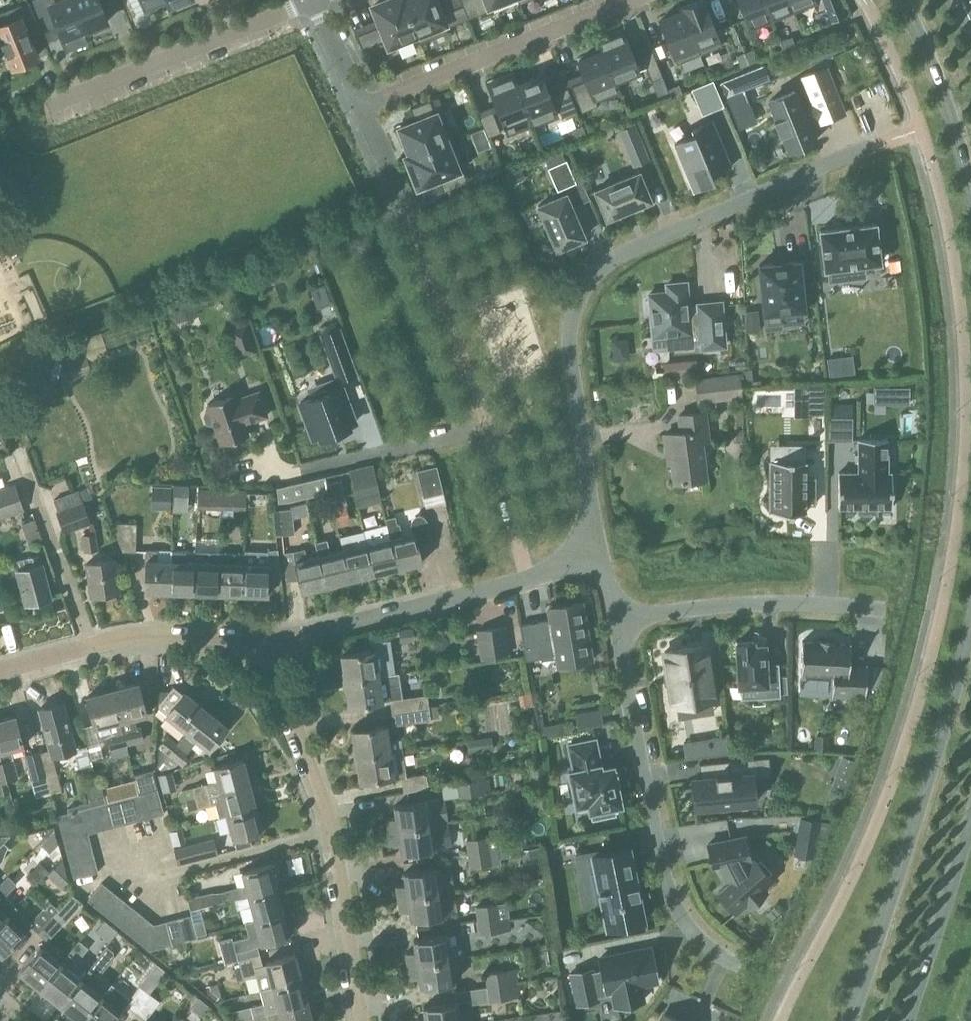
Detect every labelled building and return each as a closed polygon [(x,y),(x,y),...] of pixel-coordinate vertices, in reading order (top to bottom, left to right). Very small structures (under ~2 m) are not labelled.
[(48,0),(34,0),(43,23),(55,18),(66,45),(69,44),(70,46),(86,40),(85,37),(88,36),(86,30),(85,30),(73,0),(49,0),(48,0)] [(85,30),(86,30),(107,22),(98,0),(73,0),(85,30)] [(403,0),(387,0),(373,5),(381,25),(356,35),(362,49),(363,48),(386,39),(391,50),(418,39),(419,43),(420,43),(403,0)] [(420,43),(448,32),(446,27),(468,18),(461,0),(460,0),(462,5),(441,14),(435,0),(403,0),(420,43)] [(468,18),(492,9),(490,5),(502,0),(461,0),(468,18)] [(681,8),(682,11),(696,46),(699,54),(721,46),(718,37),(703,0),(700,0),(681,8)] [(751,30),(773,21),(764,0),(739,0),(751,30)] [(794,12),(789,0),(764,0),(773,21),(794,12)] [(794,12),(816,4),(815,0),(789,0),(794,12)] [(37,26),(28,3),(0,14),(0,39),(2,39),(7,52),(5,53),(12,70),(28,63),(27,61),(27,60),(28,60),(36,57),(26,31),(25,31),(26,31),(37,26)] [(682,11),(660,20),(662,25),(677,63),(699,54),(696,46),(682,11)] [(623,31),(598,41),(602,51),(603,51),(614,80),(615,79),(646,67),(659,100),(671,95),(668,88),(652,50),(633,58),(623,31)] [(784,49),(795,45),(792,36),(781,41),(784,49)] [(751,49),(744,52),(748,64),(756,61),(751,49)] [(602,51),(578,61),(586,80),(571,86),(581,112),(598,105),(595,100),(619,90),(615,79),(614,80),(603,51),(602,51)] [(736,55),(741,67),(748,64),(744,52),(736,55)] [(820,124),(845,114),(826,67),(802,77),(813,104),(801,109),(794,91),(770,100),(777,118),(774,120),(780,135),(783,133),(790,151),(814,141),(807,123),(818,119),(820,124)] [(751,68),(720,81),(739,128),(756,122),(743,90),(758,84),(751,68)] [(518,85),(513,74),(488,84),(508,134),(532,125),(517,85),(518,85)] [(517,85),(532,125),(557,115),(541,76),(518,85),(517,85)] [(702,114),(723,105),(712,81),(692,89),(702,114)] [(678,84),(668,88),(671,95),(672,97),(682,93),(678,84)] [(559,90),(552,93),(563,119),(578,113),(567,87),(559,90)] [(407,157),(407,158),(455,138),(444,111),(435,114),(430,100),(410,108),(415,122),(401,128),(400,125),(393,127),(401,149),(408,147),(411,155),(407,157)] [(488,137),(500,132),(491,109),(479,113),(488,137)] [(693,189),(695,188),(712,181),(713,180),(713,179),(711,175),(731,166),(721,141),(717,132),(712,120),(692,128),(694,134),(674,142),(691,183),(693,187),(693,189)] [(571,130),(574,138),(586,134),(582,125),(571,130)] [(645,134),(639,137),(649,159),(654,157),(645,134)] [(649,159),(639,137),(624,143),(634,166),(649,159)] [(455,138),(407,158),(418,185),(448,174),(466,166),(455,138)] [(557,249),(584,237),(566,194),(563,188),(576,183),(567,160),(548,168),(558,191),(552,193),(555,199),(538,206),(557,249)] [(520,165),(499,174),(501,177),(502,180),(504,187),(525,178),(520,165)] [(463,172),(439,181),(443,192),(467,182),(463,172)] [(595,191),(607,218),(651,200),(639,172),(595,191)] [(876,225),(876,223),(874,223),(855,226),(855,225),(840,227),(840,228),(822,230),(822,229),(819,230),(820,232),(825,267),(824,267),(824,269),(826,269),(826,268),(828,268),(830,281),(848,279),(846,266),(878,262),(881,262),(880,260),(876,225)] [(900,260),(889,261),(890,272),(901,271),(900,260)] [(764,313),(766,329),(782,328),(780,311),(802,309),(802,310),(804,309),(804,307),(800,263),(800,261),(797,261),(761,265),(759,265),(759,267),(764,311),(764,313)] [(719,336),(724,336),(721,302),(697,304),(698,311),(689,312),(686,282),(666,284),(667,292),(649,294),(649,298),(646,301),(647,313),(651,315),(653,337),(671,335),(672,347),(692,345),(692,344),(701,343),(702,348),(720,347),(719,336)] [(191,310),(208,304),(203,291),(171,302),(177,320),(193,315),(191,310)] [(757,310),(746,311),(748,331),(759,330),(757,310)] [(255,351),(246,324),(230,330),(239,356),(255,351)] [(322,335),(339,380),(355,374),(339,329),(322,335)] [(82,344),(66,350),(58,352),(68,379),(69,379),(92,371),(82,344)] [(827,359),(829,376),(854,373),(852,356),(827,359)] [(669,375),(695,373),(694,361),(668,363),(669,375)] [(751,379),(750,368),(743,369),(744,380),(751,379)] [(732,397),(734,412),(733,428),(743,429),(744,415),(743,405),(742,398),(740,374),(696,379),(698,401),(732,397)] [(822,413),(822,385),(808,385),(808,413),(822,413)] [(342,387),(341,387),(328,392),(327,388),(312,393),(314,398),(300,403),(313,438),(319,436),(320,438),(350,427),(349,424),(355,422),(342,387)] [(897,404),(910,404),(910,388),(897,388),(897,404)] [(214,423),(222,444),(248,435),(244,422),(249,420),(251,419),(252,421),(267,416),(258,392),(236,400),(234,395),(207,404),(209,410),(206,411),(204,415),(206,422),(210,424),(214,423)] [(679,431),(663,433),(666,455),(669,455),(673,483),(707,479),(702,442),(709,442),(705,411),(677,415),(679,431)] [(858,439),(858,473),(838,473),(838,508),(858,508),(858,513),(877,513),(877,508),(892,508),(892,473),(888,473),(888,439),(858,439)] [(804,460),(804,445),(787,445),(787,460),(768,460),(768,462),(771,462),(771,471),(771,498),(771,510),(768,510),(768,512),(787,512),(787,514),(792,514),(792,512),(807,512),(807,510),(804,510),(804,503),(814,503),(814,478),(804,478),(804,471),(804,462),(807,462),(807,460),(804,460)] [(372,464),(358,467),(365,497),(379,493),(376,481),(372,464)] [(444,465),(437,466),(441,480),(443,480),(448,478),(444,465)] [(424,497),(443,493),(436,466),(418,470),(424,497)] [(340,480),(326,483),(329,493),(342,490),(340,480)] [(305,481),(277,487),(279,502),(287,501),(309,496),(305,481)] [(173,484),(173,496),(188,496),(188,485),(173,484)] [(0,490),(0,518),(24,509),(15,485),(0,490)] [(151,509),(170,510),(171,496),(171,486),(152,486),(152,496),(151,509)] [(197,509),(221,510),(222,489),(198,488),(198,497),(197,509)] [(246,490),(222,489),(221,510),(246,511),(246,509),(246,503),(246,501),(246,490)] [(79,491),(54,500),(58,511),(83,502),(79,491)] [(58,511),(57,512),(59,517),(64,532),(90,523),(83,502),(58,511)] [(291,509),(279,510),(282,535),(294,534),(293,519),(309,514),(306,503),(291,507),(291,509)] [(344,505),(332,508),(336,523),(348,520),(344,505)] [(395,516),(386,518),(391,538),(390,538),(397,568),(422,562),(417,544),(431,540),(427,520),(424,516),(419,515),(415,516),(412,519),(411,524),(413,532),(401,535),(399,523),(397,524),(395,516)] [(136,523),(113,523),(122,551),(135,551),(136,523)] [(350,580),(374,574),(367,544),(366,544),(364,531),(339,536),(343,550),(350,580)] [(95,534),(83,535),(85,551),(97,550),(95,534)] [(390,538),(367,544),(374,574),(397,568),(390,538)] [(318,556),(319,555),(326,585),(350,580),(343,550),(330,553),(326,540),(315,543),(318,556)] [(146,549),(145,591),(169,592),(171,550),(146,549)] [(244,553),(243,594),(268,595),(268,585),(281,583),(278,549),(268,550),(268,551),(244,550),(244,553)] [(301,591),(326,585),(319,555),(318,556),(307,558),(305,549),(294,551),(294,561),(299,579),(301,591)] [(171,550),(169,592),(194,593),(195,571),(195,551),(171,550)] [(195,551),(194,593),(218,594),(220,552),(195,551)] [(294,561),(294,551),(284,552),(287,581),(299,579),(294,561)] [(220,552),(218,594),(243,594),(244,553),(220,552)] [(39,555),(14,561),(25,604),(51,597),(42,564),(39,555)] [(114,559),(86,563),(91,595),(119,591),(114,559)] [(558,666),(592,660),(582,601),(559,605),(559,607),(556,608),(548,609),(549,615),(550,619),(519,624),(526,660),(540,657),(539,650),(555,647),(558,666)] [(477,630),(481,658),(508,654),(504,626),(477,630)] [(836,642),(836,640),(816,639),(816,640),(817,640),(817,642),(803,641),(802,640),(800,673),(801,673),(800,692),(831,694),(831,696),(833,696),(864,698),(865,698),(867,666),(866,666),(849,665),(850,643),(849,643),(849,644),(836,643),(836,642)] [(373,650),(342,655),(345,681),(394,673),(389,640),(372,642),(373,650)] [(753,641),(736,642),(739,686),(757,685),(757,697),(780,696),(780,693),(787,693),(786,676),(779,676),(778,672),(766,672),(765,644),(754,645),(753,641)] [(675,706),(679,705),(681,718),(698,715),(695,702),(716,698),(706,645),(665,653),(675,706)] [(394,673),(345,681),(349,706),(390,700),(402,698),(398,672),(394,673)] [(138,683),(112,690),(127,745),(143,741),(140,728),(137,729),(134,717),(146,714),(138,683)] [(187,731),(205,709),(184,691),(182,694),(173,686),(158,704),(158,708),(187,731)] [(112,690),(87,697),(95,727),(98,739),(107,737),(110,749),(113,758),(129,754),(127,745),(112,690)] [(533,703),(531,692),(519,694),(521,705),(533,703)] [(402,698),(390,700),(392,712),(416,708),(425,707),(429,706),(427,694),(402,698)] [(44,708),(39,709),(52,755),(74,750),(75,749),(70,732),(71,732),(73,730),(71,723),(69,722),(68,723),(63,703),(58,704),(57,702),(54,701),(46,703),(44,706),(44,708)] [(416,708),(392,712),(394,725),(431,719),(429,706),(425,707),(416,708)] [(577,729),(604,724),(601,708),(575,713),(577,729)] [(159,766),(158,767),(162,769),(175,765),(197,739),(208,749),(226,727),(205,709),(187,732),(187,731),(177,743),(163,761),(159,766)] [(0,720),(0,754),(8,780),(17,778),(10,750),(23,746),(22,742),(26,741),(23,729),(19,730),(15,716),(0,720)] [(557,723),(559,733),(566,732),(564,722),(557,723)] [(246,742),(259,731),(251,723),(239,734),(246,742)] [(386,725),(353,730),(357,756),(401,749),(400,739),(388,740),(386,725)] [(169,736),(159,748),(159,758),(163,761),(177,743),(169,736)] [(480,738),(482,751),(493,749),(491,736),(480,738)] [(711,754),(728,752),(726,736),(709,739),(711,754)] [(828,750),(829,738),(815,737),(815,749),(828,750)] [(574,770),(569,771),(576,805),(596,801),(598,809),(621,804),(616,781),(617,780),(615,769),(614,769),(613,766),(601,768),(595,739),(569,745),(574,770)] [(75,749),(74,750),(79,768),(91,765),(86,746),(76,749),(75,749)] [(401,749),(357,756),(361,782),(401,776),(404,792),(428,788),(425,773),(406,777),(402,748),(401,749)] [(40,752),(25,756),(31,778),(45,774),(40,752)] [(181,790),(178,795),(179,802),(186,800),(250,783),(243,758),(214,766),(218,781),(181,790)] [(702,764),(703,777),(692,778),(695,808),(713,806),(714,808),(733,806),(733,804),(755,802),(752,778),(756,777),(754,758),(699,763),(699,765),(702,764)] [(850,774),(854,762),(843,758),(839,769),(850,774)] [(180,772),(160,778),(164,794),(184,788),(180,772)] [(460,796),(490,792),(488,778),(458,783),(460,796)] [(101,781),(86,785),(89,799),(104,795),(101,781)] [(256,808),(250,783),(186,800),(188,809),(198,807),(198,808),(215,803),(219,817),(227,815),(256,808)] [(535,809),(535,808),(536,808),(549,806),(547,787),(533,790),(534,796),(533,796),(523,797),(525,811),(535,809)] [(145,792),(152,817),(164,814),(157,789),(145,792)] [(145,792),(132,795),(138,820),(151,816),(145,792)] [(132,795),(119,799),(125,823),(138,820),(132,795)] [(119,799),(106,802),(113,827),(125,823),(119,799)] [(386,818),(388,831),(437,824),(444,823),(441,800),(394,806),(395,817),(386,818)] [(101,830),(113,827),(106,802),(94,805),(101,830)] [(94,805),(82,809),(88,833),(101,830),(94,805)] [(169,809),(171,819),(188,815),(186,806),(169,809)] [(252,844),(249,836),(263,832),(256,808),(227,815),(233,840),(234,840),(236,848),(252,844)] [(82,809),(57,815),(59,820),(64,840),(88,833),(82,809)] [(799,835),(820,839),(824,820),(802,817),(799,835)] [(446,835),(444,823),(437,824),(388,831),(390,844),(399,842),(401,853),(448,847),(446,835)] [(49,851),(58,843),(55,830),(41,844),(49,851)] [(88,833),(64,840),(67,852),(91,846),(88,833)] [(466,840),(468,853),(499,849),(497,835),(466,840)] [(766,892),(763,888),(770,882),(764,876),(771,870),(760,858),(753,864),(750,859),(745,836),(708,843),(712,863),(720,862),(722,865),(720,865),(727,879),(728,878),(730,881),(718,892),(736,912),(745,904),(748,908),(766,892)] [(3,844),(10,837),(0,837),(0,847),(3,844)] [(178,863),(218,853),(214,838),(174,848),(178,863)] [(3,859),(2,858),(8,848),(3,844),(0,847),(0,862),(3,859)] [(91,846),(67,852),(70,865),(95,859),(91,846)] [(607,927),(645,919),(630,847),(586,856),(596,905),(602,904),(607,927)] [(501,863),(499,849),(468,853),(470,868),(501,863)] [(306,854),(275,862),(280,883),(311,876),(306,854)] [(62,857),(46,874),(61,888),(68,881),(62,857)] [(95,859),(70,865),(74,878),(98,871),(95,859)] [(277,888),(271,864),(242,871),(245,885),(220,892),(223,903),(248,896),(277,888)] [(447,890),(454,889),(450,866),(403,873),(405,884),(396,885),(397,897),(447,890)] [(7,914),(15,905),(5,895),(16,883),(8,875),(0,883),(0,921),(7,914)] [(102,882),(88,900),(98,908),(112,891),(102,882)] [(277,888),(248,896),(255,920),(284,912),(277,888)] [(409,909),(410,920),(458,913),(454,889),(447,890),(397,897),(399,911),(409,909)] [(112,891),(98,908),(108,916),(122,899),(112,891)] [(188,898),(191,910),(213,904),(210,893),(188,898)] [(81,902),(74,897),(72,895),(59,910),(67,917),(81,902)] [(122,899),(108,916),(119,925),(133,907),(122,899)] [(30,925),(38,933),(59,910),(51,902),(45,908),(44,907),(31,921),(28,924),(30,925)] [(475,907),(477,920),(508,916),(507,902),(475,907)] [(7,914),(0,921),(0,955),(1,956),(25,932),(24,931),(30,925),(28,924),(31,921),(15,905),(7,914)] [(133,907),(119,925),(129,933),(143,916),(133,907)] [(59,910),(38,933),(47,941),(62,924),(67,917),(59,910)] [(232,936),(219,939),(226,964),(238,960),(260,955),(257,946),(290,937),(284,912),(255,920),(245,923),(248,935),(233,939),(232,936)] [(191,915),(178,918),(184,941),(197,937),(197,935),(193,922),(191,915)] [(154,924),(143,916),(129,933),(149,950),(154,924)] [(511,930),(508,916),(477,920),(479,934),(511,930)] [(178,918),(166,921),(172,944),(184,941),(178,918)] [(108,940),(116,931),(103,920),(95,930),(108,940)] [(203,920),(193,922),(197,935),(207,933),(203,920)] [(154,924),(149,950),(172,944),(166,921),(154,924)] [(449,946),(448,935),(413,940),(415,951),(405,952),(407,965),(448,959),(464,957),(462,944),(449,946)] [(79,940),(61,962),(40,989),(60,1005),(81,979),(70,970),(88,948),(79,940)] [(18,972),(40,989),(61,962),(40,945),(18,972)] [(570,973),(577,1004),(598,1000),(596,987),(605,986),(606,992),(612,990),(615,1006),(643,1000),(640,985),(657,981),(652,953),(631,957),(629,952),(599,958),(602,969),(592,971),(592,968),(570,973)] [(260,955),(238,960),(243,979),(257,975),(260,990),(302,979),(295,954),(266,962),(266,964),(263,965),(260,955)] [(81,979),(60,1005),(79,1020),(81,1020),(102,995),(90,986),(108,964),(99,957),(81,979)] [(465,969),(464,957),(448,959),(407,965),(409,977),(418,976),(420,987),(455,982),(453,971),(465,969)] [(518,982),(517,969),(485,974),(487,986),(518,982)] [(302,979),(260,990),(264,1003),(267,1013),(267,1014),(308,1003),(302,979)] [(521,996),(518,982),(487,986),(489,1001),(521,996)] [(81,1020),(114,1020),(122,1011),(127,1005),(131,999),(130,998),(111,983),(102,995),(81,1020)] [(131,999),(127,1005),(136,1012),(149,993),(139,986),(130,998),(131,999)] [(149,993),(136,1012),(146,1019),(159,1001),(149,993)] [(416,1020),(473,1020),(471,1011),(459,1013),(458,1002),(423,1007),(424,1017),(415,1019),(416,1020)] [(251,1007),(253,1017),(267,1013),(264,1003),(263,1004),(251,1007)] [(253,1017),(255,1020),(313,1020),(308,1003),(267,1014),(267,1013),(253,1017)]
